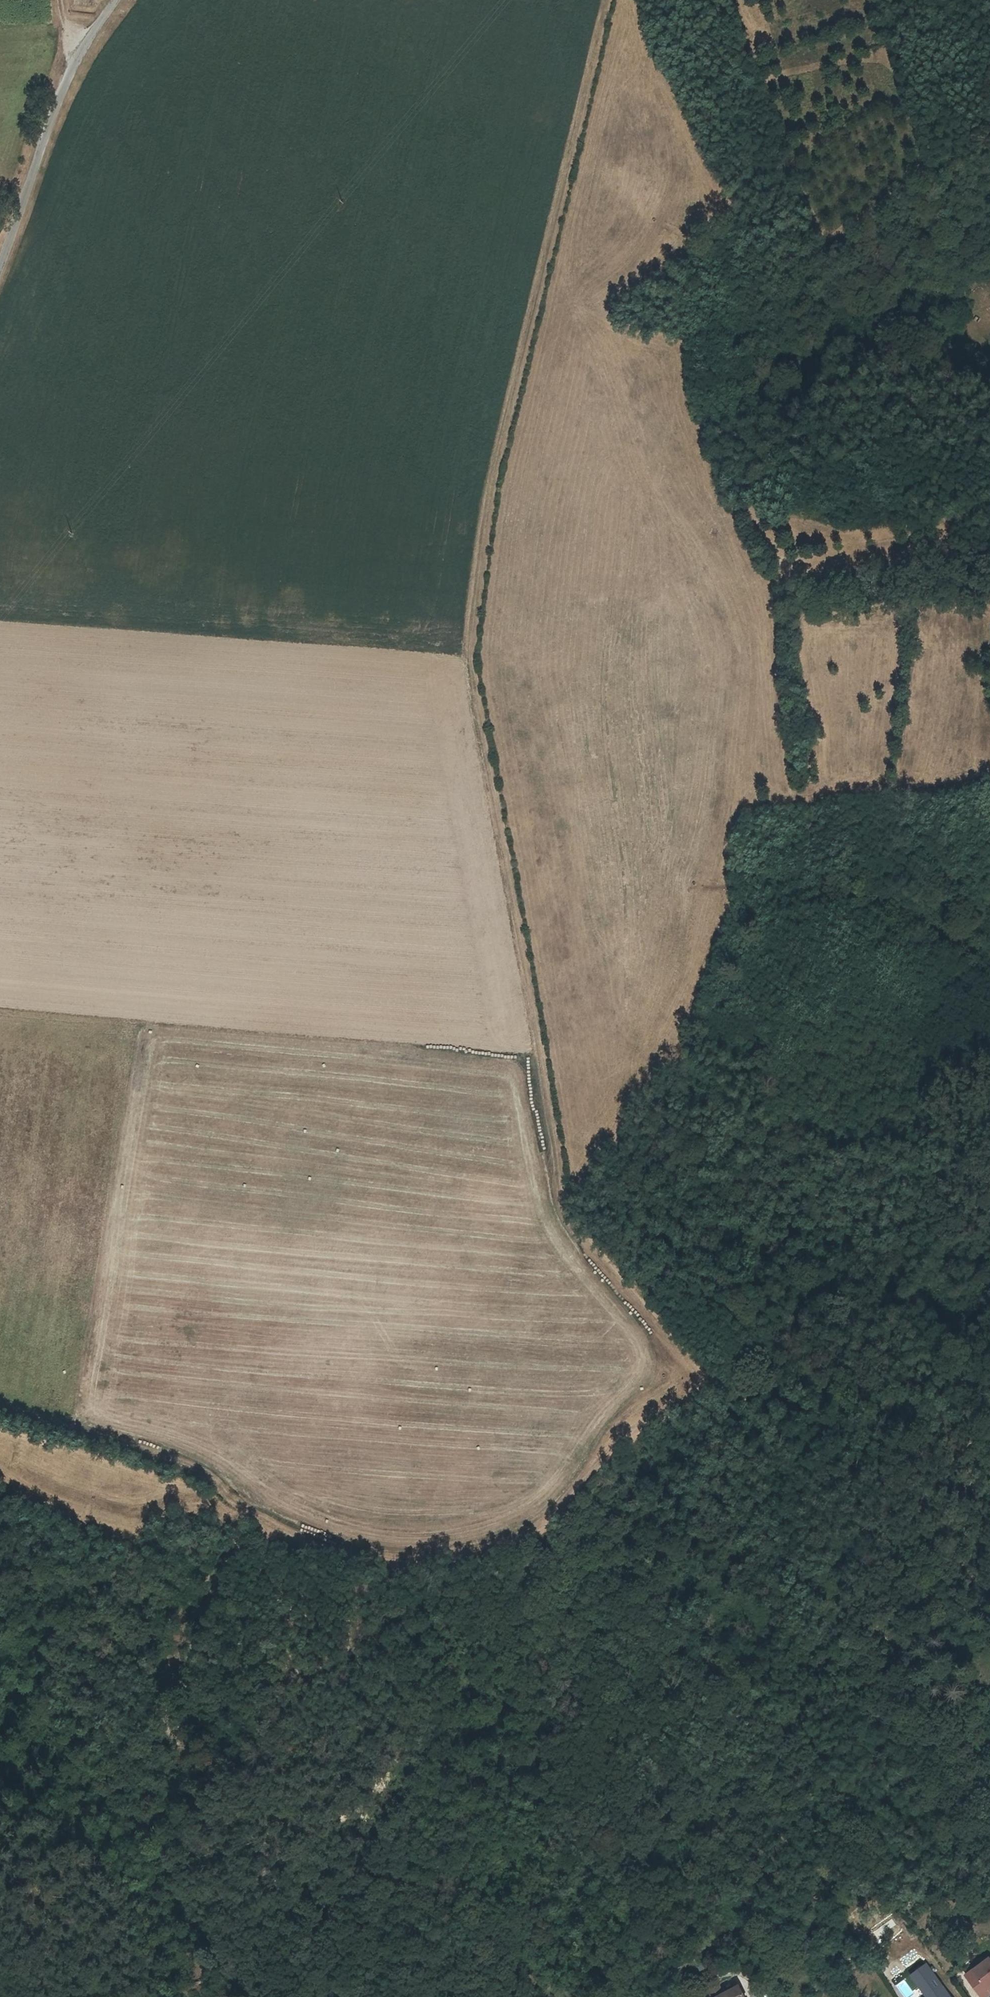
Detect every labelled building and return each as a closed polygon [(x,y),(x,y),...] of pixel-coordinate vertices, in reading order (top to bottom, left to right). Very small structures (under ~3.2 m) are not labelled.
[(987,1981),(989,1979),(989,1954),(988,1952),(972,1963),(965,1969),(982,1992),(989,1987),(989,1986),(989,1985),(987,1981)] [(926,1964),(910,1976),(926,1996),(950,1996),(926,1964)]
